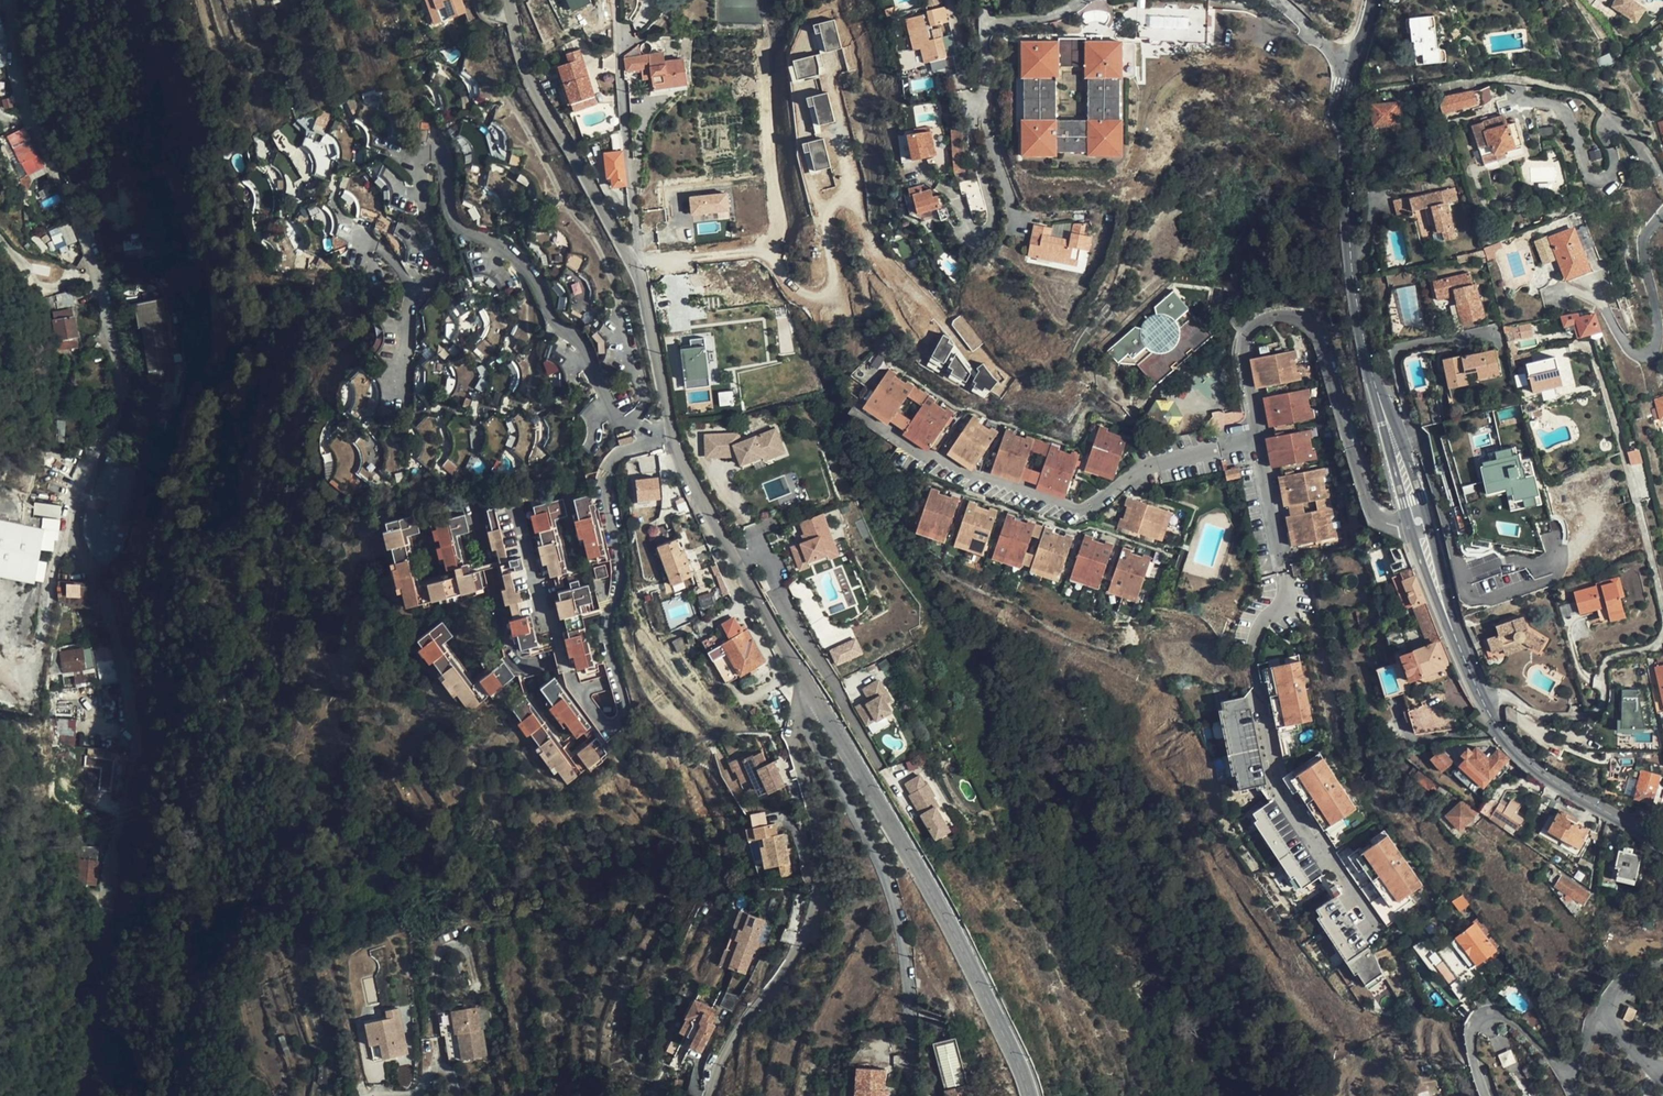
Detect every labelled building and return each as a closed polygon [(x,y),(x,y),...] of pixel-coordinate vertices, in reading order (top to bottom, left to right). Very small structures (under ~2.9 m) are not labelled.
[(475,0),(423,0),(423,1),(421,2),(429,25),(463,15),(466,25),(481,20),(475,0)] [(1207,1),(1188,1),(1188,0),(1138,0),(1138,41),(1177,41),(1178,44),(1187,44),(1188,41),(1208,41),(1207,1)] [(1613,6),(1638,22),(1647,7),(1638,0),(1637,0),(1617,0),(1613,6)] [(901,16),(904,27),(909,26),(913,46),(916,45),(919,59),(952,52),(947,31),(929,35),(926,22),(944,18),(942,3),(922,8),(923,11),(901,16)] [(836,18),(812,24),(820,53),(843,47),(836,18)] [(1437,50),(1433,18),(1407,21),(1408,34),(1411,34),(1412,45),(1415,44),(1417,64),(1445,61),(1444,51),(1437,50)] [(909,26),(904,27),(908,47),(913,46),(909,26)] [(1121,119),(1118,119),(1118,79),(1121,79),(1121,44),(1100,44),(1083,44),(1083,40),(1055,40),(1055,45),(1022,45),(1022,81),(1025,81),(1026,124),(1018,124),(1018,130),(1023,130),(1024,158),(1058,158),(1058,155),(1090,154),(1090,157),(1122,157),(1121,119)] [(627,71),(642,69),(651,68),(653,79),(655,90),(688,85),(685,59),(665,62),(663,53),(661,53),(641,56),(637,45),(624,55),(627,71)] [(560,67),(565,83),(571,103),(594,96),(580,50),(567,54),(570,63),(560,67)] [(0,51),(0,65),(9,65),(9,51),(0,51)] [(494,82),(492,75),(488,69),(483,63),(477,59),(470,54),(463,72),(467,74),(471,78),(474,82),(476,88),(476,93),(475,98),(494,104),(495,95),(495,89),(494,82)] [(817,54),(793,59),(798,80),(821,75),(817,54)] [(651,68),(642,69),(644,81),(653,79),(651,68)] [(459,98),(457,92),(455,87),(452,83),(447,78),(442,75),(437,72),(432,70),(426,89),(428,90),(433,92),(437,95),(440,100),(442,105),(443,110),(442,115),(460,119),(461,114),(461,109),(461,103),(459,98)] [(541,82),(545,91),(557,87),(554,78),(541,82)] [(571,103),(565,83),(560,84),(568,106),(575,112),(597,105),(594,96),(571,103)] [(1479,91),(1446,97),(1440,104),(1442,113),(1471,105),(1473,109),(1480,107),(1491,101),(1491,98),(1489,86),(1488,86),(1479,91)] [(377,108),(382,91),(368,87),(363,103),(377,108)] [(411,118),(408,111),(404,105),(400,100),(394,95),(387,92),(382,90),(382,91),(377,108),(380,109),(383,110),(388,114),(391,118),(394,124),(394,129),(394,135),(412,139),(413,136),(413,130),(412,125),(411,118)] [(816,128),(837,122),(829,90),(807,96),(816,128)] [(345,101),(353,119),(361,102),(357,94),(345,101)] [(386,135),(385,127),(382,121),(378,114),(372,109),(366,104),(361,102),(353,119),(356,121),(361,124),(365,129),(367,135),(369,143),(369,148),(385,153),(386,148),(387,142),(386,135)] [(1399,117),(1399,104),(1372,106),(1375,134),(1386,133),(1386,125),(1399,124),(1398,117),(1399,117)] [(526,137),(524,132),(522,128),(519,123),(516,120),(513,116),(509,114),(503,111),(499,109),(493,126),(496,127),(500,130),(503,133),(505,136),(507,140),(509,144),(509,149),(509,154),(527,158),(528,151),(527,147),(527,142),(526,137)] [(313,129),(325,135),(331,122),(319,117),(313,129)] [(1505,117),(1474,126),(1473,126),(1483,158),(1506,150),(1510,160),(1526,154),(1515,120),(1506,123),(1505,117)] [(355,149),(353,141),(351,135),(347,129),(343,124),(338,121),(332,118),(331,122),(325,135),(328,137),(333,140),(336,146),(337,151),(337,158),(336,163),(353,170),(355,164),(356,157),(355,149)] [(419,122),(417,141),(430,142),(431,133),(432,133),(433,123),(419,122)] [(966,172),(962,124),(951,125),(954,173),(966,172)] [(914,134),(907,135),(913,160),(936,156),(931,131),(930,131),(929,126),(917,128),(917,130),(914,131),(914,134)] [(39,153),(25,128),(8,138),(23,165),(30,173),(47,164),(40,151),(39,153)] [(328,162),(327,156),(326,151),(324,146),(320,142),(316,137),(313,133),(307,130),(299,147),(301,148),(304,151),(307,155),(309,160),(310,165),(310,171),(309,176),(325,183),(326,177),(328,173),(328,167),(328,162)] [(913,160),(907,135),(899,137),(904,162),(913,160)] [(827,138),(805,141),(810,171),(831,168),(827,138)] [(1590,150),(1592,160),(1602,158),(1600,148),(1590,150)] [(1486,167),(1488,167),(1510,160),(1506,150),(1483,158),(1486,167)] [(298,176),(297,170),(294,165),(289,159),(285,156),(280,152),(277,151),(269,167),(272,169),(275,170),(278,173),(280,176),(282,180),(283,185),(283,191),(282,196),(298,205),(299,200),(300,195),(300,187),(300,181),(298,176)] [(613,186),(626,183),(622,151),(605,153),(608,176),(612,176),(613,186)] [(1647,171),(1637,157),(1625,163),(1635,178),(1647,171)] [(405,193),(403,187),(401,181),(399,176),(394,171),(389,166),(384,163),(375,179),(376,180),(379,183),(382,186),(384,189),(385,193),(386,198),(386,204),(384,207),(401,215),(403,211),(405,206),(405,199),(405,193)] [(252,164),(245,180),(246,180),(248,181),(250,182),(251,183),(252,184),(254,185),(255,187),(256,188),(256,190),(257,191),(258,192),(259,195),(259,196),(259,197),(259,199),(260,202),(259,203),(259,205),(259,207),(276,209),(276,207),(276,206),(276,204),(276,203),(276,199),(276,197),(275,195),(275,193),(275,192),(274,189),(273,187),(272,185),(272,183),(271,182),(270,180),(268,178),(267,176),(266,175),(265,173),(263,171),(261,170),(260,169),(258,167),(256,166),(254,165),(252,164)] [(521,198),(520,193),(519,189),(518,184),(515,180),(512,177),(508,173),(503,169),(499,167),(489,184),(495,186),(497,190),(500,194),(502,199),(502,205),(501,211),(519,218),(520,214),(522,208),(522,202),(521,198)] [(377,205),(375,200),(374,196),(372,192),(370,188),(366,183),(361,180),(357,176),(348,192),(352,195),(354,198),(356,200),(357,203),(358,207),(359,210),(359,214),(358,217),(357,221),(374,227),(376,221),(377,217),(377,212),(377,208),(377,205)] [(979,178),(959,182),(961,195),(966,194),(969,214),(985,211),(979,178)] [(920,187),(908,189),(912,204),(914,203),(917,213),(940,208),(937,197),(933,198),(931,190),(922,192),(920,187)] [(492,210),(489,206),(486,202),(482,199),(477,195),(471,193),(466,191),(460,191),(454,190),(455,209),(460,209),(463,209),(467,211),(471,213),(474,216),(476,219),(478,224),(478,229),(498,227),(496,221),(495,216),(492,210)] [(349,221),(348,216),(346,210),(343,204),(339,199),(334,195),(329,191),(321,208),(324,210),(327,214),(329,218),(331,224),(330,230),(330,235),(347,242),(349,235),(349,230),(349,225),(349,221)] [(731,218),(729,191),(690,194),(693,221),(731,218)] [(1450,191),(1410,200),(1408,200),(1411,212),(1424,209),(1431,208),(1435,224),(1433,225),(1435,235),(1443,233),(1445,241),(1456,238),(1448,204),(1453,203),(1450,191)] [(1408,200),(1410,200),(1409,197),(1393,200),(1397,216),(1411,212),(1408,200)] [(1025,262),(1064,266),(1065,260),(1077,261),(1078,248),(1086,249),(1088,235),(1078,234),(1079,222),(1082,222),(1080,208),(1065,212),(1067,225),(1042,229),(1028,229),(1025,262)] [(1428,226),(1433,225),(1435,224),(1431,208),(1424,209),(1428,226)] [(322,236),(320,230),(317,224),(312,218),(309,215),(304,212),(298,210),(291,226),(295,228),(298,231),(301,235),(303,238),(304,242),(305,246),(304,251),(303,255),(321,261),(322,259),(323,252),(323,246),(323,241),(322,236)] [(1480,211),(1473,214),(1480,234),(1485,229),(1480,211)] [(584,238),(583,234),(581,231),(576,223),(573,219),(565,214),(561,212),(557,212),(552,229),(558,232),(564,237),(566,241),(567,245),(566,256),(585,261),(586,253),(586,248),(584,238)] [(1572,227),(1568,215),(1545,224),(1550,235),(1558,258),(1566,279),(1593,269),(1576,225),(1572,227)] [(699,232),(720,230),(719,220),(698,222),(699,232)] [(422,245),(420,241),(419,237),(416,233),(413,230),(408,226),(403,223),(399,221),(392,236),(394,238),(397,240),(401,244),(403,247),(404,251),(405,254),(405,258),(405,263),(404,266),(421,274),(423,269),(424,265),(424,261),(424,256),(423,251),(422,245)] [(72,223),(62,226),(67,243),(77,240),(72,223)] [(552,247),(549,242),(546,238),(543,235),(535,228),(531,227),(520,224),(516,242),(526,245),(533,252),(535,257),(537,266),(555,268),(556,263),(555,258),(552,247)] [(289,252),(286,247),(283,243),(279,238),(275,235),(270,232),(263,229),(257,227),(254,244),(258,246),(262,248),(267,251),(270,255),(272,258),(273,264),(274,269),(291,271),(291,263),(290,258),(289,252)] [(1558,258),(1550,235),(1535,240),(1544,264),(1558,258)] [(144,245),(144,237),(128,239),(128,246),(144,245)] [(1501,241),(1484,248),(1484,250),(1486,255),(1488,261),(1505,256),(1501,241)] [(385,277),(384,273),(382,269),(380,265),(377,262),(374,259),(371,256),(366,253),(361,251),(356,249),(352,248),(349,247),(347,265),(351,266),(355,268),(359,270),(362,273),(364,276),(366,280),(367,284),(368,287),(386,288),(386,281),(385,277)] [(1455,256),(1457,262),(1477,257),(1476,252),(1455,256)] [(512,276),(509,273),(506,270),(502,267),(498,264),(494,262),(487,259),(480,259),(475,258),(470,259),(473,276),(478,276),(483,277),(488,279),(493,282),(495,285),(498,289),(500,293),(517,289),(516,283),(514,279),(512,276)] [(607,292),(604,282),(601,278),(599,274),(588,263),(578,279),(581,282),(585,285),(588,293),(589,296),(589,300),(586,308),(603,317),(606,309),(607,303),(607,296),(607,292)] [(583,303),(582,295),(581,290),(576,282),(573,278),(565,272),(557,268),(551,286),(557,290),(562,296),(565,302),(565,311),(565,315),(581,321),(583,317),(584,312),(583,303)] [(1434,283),(1436,295),(1454,291),(1455,297),(1462,325),(1485,319),(1480,297),(1476,297),(1472,274),(1434,283)] [(1634,286),(1621,290),(1622,294),(1627,307),(1640,302),(1634,286)] [(1153,305),(1155,312),(1159,312),(1163,312),(1168,314),(1171,316),(1174,320),(1176,324),(1177,328),(1177,334),(1177,338),(1174,343),(1170,347),(1164,350),(1158,351),(1153,350),(1148,347),(1143,344),(1141,339),(1139,334),(1139,329),(1140,325),(1132,323),(1106,347),(1125,369),(1143,371),(1154,383),(1172,367),(1169,364),(1174,359),(1172,357),(1182,348),(1184,350),(1190,345),(1193,348),(1211,332),(1194,312),(1206,300),(1195,288),(1183,299),(1171,287),(1153,305)] [(73,291),(44,298),(48,312),(76,305),(73,291)] [(1454,291),(1436,295),(1438,300),(1455,297),(1454,291)] [(511,336),(525,348),(528,345),(530,341),(532,337),(533,333),(534,330),(535,326),(535,322),(535,318),(535,314),(533,309),(532,304),(530,301),(528,296),(525,293),(511,305),(514,309),(516,312),(516,315),(517,319),(517,323),(517,327),(516,330),(514,333),(511,336)] [(506,322),(506,318),(506,313),(505,308),(504,305),(502,301),(500,298),(498,294),(484,307),(486,311),(487,316),(487,319),(487,323),(485,327),(483,332),(480,336),(492,349),(495,347),(498,343),(501,338),(504,334),(505,330),(506,326),(506,322)] [(1627,307),(1622,294),(1614,297),(1618,310),(1625,308),(1627,307)] [(143,322),(152,375),(169,349),(163,319),(161,297),(135,300),(138,323),(143,322)] [(447,340),(461,354),(465,350),(467,344),(470,339),(471,335),(472,330),(472,326),(473,322),(472,317),(471,313),(470,309),(468,304),(466,300),(463,297),(450,308),(451,310),(453,314),(453,319),(454,323),(454,327),(452,332),(450,337),(447,340)] [(419,342),(432,356),(434,353),(436,350),(439,346),(441,340),(443,334),(444,329),(444,325),(443,320),(442,315),(441,312),(439,306),(436,302),(433,299),(420,310),(422,314),(424,320),(425,324),(425,328),(424,333),(422,338),(419,342)] [(1648,328),(1640,302),(1627,307),(1625,308),(1633,333),(1648,328)] [(79,346),(75,316),(73,316),(73,310),(55,312),(59,348),(79,346)] [(375,352),(388,366),(392,362),(394,358),(397,353),(399,349),(400,344),(401,340),(401,335),(401,329),(399,325),(398,320),(396,316),(394,313),(392,310),(378,321),(380,325),(381,329),(382,333),(382,337),(381,341),(380,345),(378,349),(375,352)] [(1159,312),(1155,312),(1149,314),(1145,316),(1142,320),(1140,325),(1139,329),(1139,334),(1141,339),(1143,344),(1148,347),(1153,350),(1158,351),(1164,350),(1170,347),(1174,343),(1177,338),(1177,334),(1177,328),(1176,324),(1174,320),(1171,316),(1168,314),(1163,312),(1159,312)] [(1584,312),(1563,317),(1567,332),(1573,335),(1577,334),(1578,338),(1591,335),(1593,339),(1595,340),(1601,338),(1603,337),(1601,332),(1594,314),(1585,316),(1584,312)] [(1512,326),(1505,327),(1509,342),(1514,341),(1516,341),(1533,337),(1531,324),(1512,328),(1512,326)] [(681,348),(689,346),(691,345),(690,340),(687,341),(687,338),(671,341),(674,356),(683,354),(681,348)] [(578,370),(575,361),(573,356),(567,349),(563,345),(558,342),(553,340),(547,357),(555,362),(560,369),(561,373),(561,377),(561,383),(560,387),(578,392),(579,386),(580,380),(578,370)] [(930,366),(968,381),(978,356),(939,341),(930,366)] [(1509,342),(1507,342),(1511,358),(1517,356),(1514,341),(1509,342)] [(1280,343),(1255,347),(1257,353),(1269,351),(1269,354),(1281,352),(1280,343)] [(1172,367),(1193,348),(1190,345),(1184,350),(1182,348),(1172,357),(1174,359),(1169,364),(1172,367)] [(683,354),(674,356),(679,386),(680,393),(689,392),(695,391),(695,388),(694,383),(696,383),(690,353),(689,346),(681,348),(683,354)] [(526,349),(525,348),(512,360),(515,364),(516,368),(517,372),(517,377),(515,381),(514,385),(511,389),(509,392),(520,405),(526,400),(529,396),(532,392),(534,386),(535,382),(536,377),(536,372),(535,367),(534,362),(533,359),(531,355),(529,352),(526,349)] [(169,349),(152,375),(152,376),(172,373),(169,349)] [(1257,356),(1254,357),(1255,358),(1260,387),(1302,380),(1301,372),(1293,373),(1291,359),(1298,358),(1297,350),(1281,352),(1269,354),(1257,356)] [(502,386),(503,380),(502,375),(502,368),(501,365),(500,361),(498,357),(496,354),(494,351),(480,362),(482,365),(483,369),(485,374),(484,378),(484,384),(482,387),(480,391),(477,393),(488,407),(491,405),(495,401),(497,398),(498,394),(500,391),(502,386)] [(1499,374),(1495,351),(1463,358),(1462,356),(1446,360),(1452,389),(1468,385),(1467,382),(1499,374)] [(1517,356),(1511,358),(1513,368),(1528,364),(1534,393),(1563,386),(1557,357),(1534,362),(1532,353),(1517,356)] [(463,355),(461,354),(448,364),(450,367),(451,370),(452,374),(451,379),(451,384),(449,389),(446,392),(443,395),(454,409),(457,407),(461,403),(464,399),(466,395),(468,391),(469,387),(470,384),(470,379),(470,376),(470,372),(469,369),(468,363),(466,360),(465,358),(463,355)] [(894,356),(892,354),(864,386),(889,405),(903,388),(909,381),(916,373),(909,367),(905,372),(894,364),(898,359),(894,356)] [(433,358),(432,356),(417,368),(420,373),(421,377),(422,381),(421,386),(419,391),(417,395),(414,398),(425,412),(430,409),(433,406),(435,403),(437,400),(438,396),(439,393),(440,388),(441,384),(440,380),(441,376),(440,372),(439,369),(438,365),(436,361),(433,358)] [(1255,388),(1260,387),(1255,358),(1251,359),(1255,388)] [(985,394),(1000,381),(986,365),(971,377),(985,394)] [(390,369),(388,366),(375,379),(377,382),(379,384),(380,388),(381,393),(381,398),(380,403),(378,407),(376,411),(390,424),(393,421),(395,416),(397,412),(398,408),(399,404),(399,400),(399,395),(399,391),(398,386),(397,382),(396,379),(395,375),(392,372),(390,369)] [(368,394),(368,390),(367,386),(366,383),(365,380),(362,376),(359,372),(356,369),(344,382),(347,386),(349,389),(350,394),(350,398),(350,401),(349,406),(348,410),(345,414),(358,426),(362,421),(364,418),(366,414),(367,410),(368,403),(369,399),(368,394)] [(930,383),(916,373),(909,381),(922,392),(930,383)] [(936,388),(930,383),(922,392),(916,399),(903,415),(927,434),(941,418),(954,402),(947,397),(942,402),(932,394),(936,388)] [(889,405),(864,386),(861,389),(885,409),(889,405)] [(903,388),(889,405),(894,409),(907,392),(903,388)] [(1308,389),(1266,396),(1271,427),(1292,424),(1314,420),(1312,411),(1305,413),(1303,399),(1309,398),(1308,389)] [(720,391),(721,405),(735,403),(734,390),(720,391)] [(903,415),(916,399),(911,395),(898,411),(903,415)] [(1650,399),(1655,419),(1662,417),(1662,395),(1650,399)] [(1271,427),(1266,396),(1261,397),(1266,428),(1271,427)] [(1174,400),(1155,400),(1146,416),(1155,433),(1171,435),(1181,427),(1182,415),(1174,400)] [(603,426),(602,420),(601,416),(594,403),(591,401),(579,414),(582,417),(583,420),(585,424),(586,428),(586,431),(585,439),(583,443),(581,446),(595,457),(599,452),(602,444),(603,435),(603,426)] [(974,406),(962,422),(948,440),(973,458),(999,425),(992,419),(987,425),(977,417),(981,411),(974,406)] [(533,433),(532,429),(529,423),(527,419),(525,415),(522,412),(520,410),(508,422),(510,425),(512,428),(514,432),(515,437),(514,442),(513,446),(511,450),(510,453),(523,464),(528,457),(531,451),(532,447),(533,442),(533,438),(533,433)] [(501,438),(501,434),(499,427),(497,424),(495,421),(493,417),(490,414),(487,412),(476,424),(478,428),(481,431),(483,435),(483,438),(484,444),(482,449),(480,453),(478,456),(492,467),(496,462),(497,456),(499,452),(501,448),(501,443),(501,438)] [(469,442),(468,437),(467,431),(464,426),(462,422),(458,418),(455,415),(444,428),(446,431),(448,435),(450,439),(450,445),(450,449),(449,454),(446,459),(460,470),(463,466),(465,461),(467,457),(468,452),(468,448),(469,442)] [(927,434),(903,415),(899,420),(923,438),(927,434)] [(438,444),(438,439),(437,435),(435,431),(433,428),(431,424),(428,421),(426,418),(413,431),(416,435),(418,439),(420,443),(421,448),(420,452),(419,456),(418,459),(415,462),(430,474),(434,467),(435,463),(437,457),(438,453),(439,448),(438,444)] [(946,422),(941,418),(927,434),(933,438),(946,422)] [(948,440),(962,422),(956,418),(942,435),(948,440)] [(1036,443),(1040,432),(1032,429),(1030,436),(1017,431),(1019,425),(1011,422),(997,460),(1026,470),(1030,459),(1036,443)] [(1105,424),(1090,463),(1118,473),(1133,434),(1125,431),(1123,438),(1110,433),(1112,426),(1105,424)] [(1292,424),(1271,427),(1272,433),(1283,431),(1293,430),(1292,424)] [(403,449),(401,444),(399,440),(397,435),(394,431),(392,428),(389,427),(378,440),(380,442),(382,443),(383,447),(384,451),(385,456),(385,461),(383,465),(382,469),(380,471),(394,482),(398,478),(400,474),(401,470),(403,464),(403,459),(403,454),(403,449)] [(378,461),(377,455),(376,450),(374,446),(372,442),(369,438),(365,435),(361,433),(358,430),(350,446),(355,449),(357,453),(359,457),(361,462),(360,467),(359,472),(358,475),(373,484),(377,476),(378,471),(378,466),(378,461)] [(1273,437),(1269,438),(1275,467),(1279,466),(1300,462),(1317,459),(1316,451),(1308,452),(1306,440),(1313,438),(1312,430),(1284,435),(1273,437)] [(738,436),(704,437),(705,459),(728,458),(728,448),(733,448),(737,458),(740,467),(770,453),(772,459),(784,455),(774,431),(738,446),(738,436)] [(351,462),(350,458),(349,453),(347,449),(345,445),(343,441),(339,437),(335,434),(332,432),(322,447),(325,450),(328,453),(331,456),(332,461),(333,465),(333,470),(332,472),(331,477),(330,479),(345,488),(348,482),(350,476),(350,471),(351,467),(351,462)] [(1052,449),(1056,438),(1040,432),(1036,443),(1052,449)] [(618,439),(620,444),(633,441),(633,435),(618,439)] [(1064,441),(1056,438),(1052,449),(1046,465),(1042,476),(1071,486),(1085,448),(1077,445),(1075,452),(1061,448),(1064,441)] [(1275,467),(1269,438),(1265,438),(1271,468),(1275,467)] [(973,458),(948,440),(945,443),(970,462),(973,458)] [(87,448),(74,444),(71,451),(84,456),(87,448)] [(728,448),(728,458),(737,458),(733,448),(728,448)] [(1640,448),(1628,451),(1632,465),(1644,461),(1640,448)] [(113,571),(150,470),(110,451),(94,492),(98,496),(111,501),(107,514),(88,509),(85,517),(85,532),(90,546),(94,556),(113,571)] [(740,467),(743,473),(772,459),(770,453),(740,467)] [(1481,464),(1482,468),(1506,463),(1507,465),(1519,462),(1524,482),(1536,479),(1530,459),(1525,460),(1523,454),(1481,464)] [(1042,476),(1046,465),(1030,459),(1026,470),(1042,476)] [(1025,476),(1026,470),(997,460),(995,465),(1025,476)] [(1300,462),(1279,466),(1280,472),(1291,470),(1301,468),(1300,462)] [(1506,463),(1482,468),(1489,496),(1513,489),(1516,501),(1540,495),(1536,479),(1524,482),(1519,462),(1507,465),(1506,463)] [(1118,473),(1090,463),(1089,468),(1116,478),(1118,473)] [(491,472),(494,475),(501,467),(498,464),(491,472)] [(1229,473),(1225,473),(1227,484),(1244,482),(1242,471),(1229,473)] [(661,497),(659,476),(637,478),(639,499),(661,497)] [(1069,491),(1071,486),(1042,476),(1041,481),(1069,491)] [(1286,506),(1281,476),(1276,476),(1282,506),(1286,506)] [(911,525),(940,534),(954,494),(946,491),(944,498),(931,493),(933,487),(925,484),(916,512),(913,520),(911,525)] [(524,498),(539,495),(538,489),(523,492),(524,497),(524,498)] [(1513,489),(1489,496),(1490,500),(1507,496),(1511,513),(1543,505),(1540,495),(1516,501),(1513,489)] [(63,502),(44,499),(44,502),(0,495),(0,574),(36,580),(41,548),(52,549),(54,538),(58,539),(63,502)] [(596,503),(594,495),(577,499),(580,514),(587,544),(591,559),(608,556),(598,512),(600,511),(598,503),(596,503)] [(1161,536),(1170,510),(1131,495),(1128,502),(1134,504),(1129,515),(1123,513),(1120,520),(1161,536)] [(966,498),(952,537),(981,547),(994,508),(987,505),(984,511),(971,507),(973,500),(966,498)] [(1328,498),(1316,500),(1317,509),(1331,506),(1328,498)] [(568,518),(565,500),(552,502),(536,506),(538,515),(542,533),(544,539),(551,570),(552,578),(567,574),(556,520),(568,518)] [(1307,502),(1286,506),(1288,511),(1303,508),(1308,507),(1307,502)] [(1304,511),(1288,514),(1294,544),(1314,541),(1336,536),(1335,528),(1326,529),(1324,516),(1332,514),(1331,506),(1317,509),(1304,511)] [(1175,512),(1170,510),(1161,536),(1165,538),(1175,512)] [(512,562),(500,511),(494,512),(492,513),(504,565),(512,562)] [(1029,531),(1033,520),(1025,518),(1023,524),(1010,520),(1012,513),(1004,511),(991,550),(1019,560),(1023,548),(1029,531)] [(587,544),(580,514),(574,516),(581,546),(587,544)] [(824,514),(802,522),(807,535),(810,541),(807,542),(793,547),(800,566),(829,555),(827,549),(836,546),(824,514)] [(1294,544),(1288,514),(1284,515),(1289,545),(1294,544)] [(542,533),(538,515),(534,516),(538,534),(542,533)] [(405,610),(486,592),(482,576),(426,588),(426,590),(420,592),(408,539),(422,536),(419,518),(386,525),(405,610)] [(472,535),(469,518),(437,526),(448,573),(465,569),(458,538),(472,535)] [(1041,535),(1045,524),(1033,520),(1029,531),(1041,535)] [(1053,527),(1045,524),(1041,535),(1035,552),(1031,563),(1059,573),(1073,534),(1065,532),(1063,538),(1050,533),(1053,527)] [(940,534),(911,525),(910,529),(939,539),(940,534)] [(1086,532),(1072,570),(1101,581),(1115,543),(1107,540),(1104,546),(1091,541),(1093,535),(1086,532)] [(981,547),(952,537),(950,543),(978,552),(981,547)] [(551,570),(544,539),(539,540),(547,570),(551,570)] [(675,539),(657,545),(669,579),(679,576),(681,579),(690,575),(685,560),(682,561),(675,539)] [(800,566),(802,569),(839,555),(836,546),(827,549),(829,555),(800,566)] [(1125,546),(1111,584),(1125,589),(1140,595),(1155,557),(1146,554),(1144,560),(1131,556),(1133,549),(1125,546)] [(1031,563),(1035,552),(1023,548),(1019,560),(1031,563)] [(1019,560),(991,550),(989,556),(1018,565),(1019,560)] [(1305,560),(1293,563),(1295,574),(1308,572),(1305,560)] [(1057,578),(1059,573),(1031,563),(1029,568),(1057,578)] [(613,578),(610,566),(599,569),(602,581),(613,578)] [(1101,581),(1072,570),(1070,575),(1099,585),(1101,581)] [(70,573),(60,573),(59,600),(64,601),(69,604),(90,605),(98,602),(93,587),(89,589),(87,582),(70,582),(70,573)] [(1442,641),(1414,573),(1403,578),(1429,645),(1404,656),(1407,664),(1405,665),(1408,674),(1411,673),(1413,680),(1445,667),(1436,643),(1442,641)] [(560,592),(562,599),(566,616),(570,636),(574,654),(577,668),(594,664),(581,605),(594,603),(590,585),(582,587),(580,580),(573,581),(574,589),(560,592)] [(1626,619),(1616,583),(1597,588),(1596,587),(1574,594),(1580,614),(1598,609),(1602,624),(1611,621),(1612,623),(1626,619)] [(1125,589),(1111,584),(1109,589),(1123,594),(1125,589)] [(1140,595),(1125,589),(1123,594),(1139,600),(1140,595)] [(566,616),(562,599),(557,600),(561,617),(566,616)] [(1482,639),(1487,655),(1505,649),(1504,647),(1517,642),(1519,644),(1526,642),(1531,645),(1539,650),(1546,638),(1527,628),(1523,615),(1494,625),(1491,618),(1471,625),(1477,641),(1482,639)] [(541,647),(533,616),(517,619),(524,650),(541,647)] [(1471,625),(1462,618),(1474,649),(1479,647),(1477,641),(1471,625)] [(747,670),(754,667),(763,662),(751,641),(748,643),(740,628),(736,621),(732,623),(730,619),(721,624),(724,628),(730,640),(726,642),(708,652),(726,683),(747,670)] [(502,688),(492,673),(491,672),(478,682),(480,684),(473,689),(441,646),(453,637),(442,623),(417,643),(470,713),(502,688)] [(748,643),(751,641),(742,626),(740,628),(748,643)] [(724,628),(720,630),(726,642),(730,640),(724,628)] [(574,654),(570,636),(566,638),(570,655),(574,654)] [(687,648),(682,636),(673,640),(679,652),(687,648)] [(857,637),(831,649),(838,664),(864,652),(857,637)] [(1445,667),(1452,663),(1442,641),(1436,643),(1445,667)] [(1505,649),(1487,655),(1488,659),(1531,645),(1526,642),(1519,644),(1517,642),(1504,647),(1505,649)] [(86,668),(82,648),(60,652),(63,671),(74,669),(82,668),(86,668)] [(1298,661),(1297,656),(1282,659),(1283,664),(1298,661)] [(1407,664),(1404,656),(1398,658),(1408,682),(1413,680),(1411,673),(1408,674),(1405,665),(1407,664)] [(505,659),(493,668),(504,682),(515,674),(505,659)] [(1269,668),(1262,669),(1265,682),(1270,704),(1272,714),(1275,728),(1289,725),(1295,724),(1312,720),(1304,688),(1298,661),(1283,664),(1269,668)] [(1260,683),(1265,682),(1262,669),(1269,668),(1268,662),(1255,665),(1260,683)] [(757,672),(754,667),(747,670),(751,676),(757,672)] [(82,672),(82,668),(74,669),(74,672),(72,673),(73,684),(96,681),(94,670),(82,672)] [(588,725),(552,677),(535,690),(571,737),(588,725)] [(1426,693),(1429,699),(1446,692),(1460,712),(1471,708),(1455,680),(1426,693)] [(881,681),(865,690),(871,701),(872,703),(869,705),(867,703),(858,708),(868,725),(876,721),(877,722),(892,714),(887,705),(893,702),(881,681)] [(1618,719),(1618,731),(1643,731),(1642,687),(1621,688),(1622,719),(1618,719)] [(33,708),(34,694),(10,692),(8,706),(33,708)] [(1446,692),(1429,699),(1421,702),(1432,725),(1460,712),(1446,692)] [(1243,697),(1219,703),(1221,710),(1235,775),(1239,790),(1240,790),(1247,789),(1255,787),(1263,785),(1246,711),(1243,697)] [(569,757),(524,698),(510,709),(565,781),(604,751),(598,744),(600,743),(594,736),(574,751),(575,753),(569,757)] [(1221,710),(1218,711),(1232,775),(1235,775),(1221,710)] [(1246,711),(1263,785),(1265,784),(1267,784),(1250,710),(1246,711)] [(66,720),(56,719),(58,746),(75,747),(75,729),(67,728),(66,720)] [(1289,725),(1275,728),(1282,758),(1296,755),(1290,730),(1289,725)] [(740,748),(735,738),(726,742),(731,753),(740,748)] [(1484,787),(1507,758),(1497,749),(1495,753),(1490,758),(1485,755),(1476,747),(1471,752),(1467,748),(1460,756),(1465,760),(1459,767),(1484,787)] [(1452,762),(1442,749),(1430,758),(1441,772),(1452,762)] [(1495,753),(1490,749),(1485,755),(1490,758),(1495,753)] [(76,762),(76,753),(59,752),(59,761),(76,762)] [(787,784),(775,762),(768,766),(762,754),(755,757),(754,755),(746,758),(745,755),(730,762),(734,772),(737,770),(743,783),(753,778),(761,794),(770,790),(771,792),(787,784)] [(1322,758),(1319,754),(1305,763),(1308,767),(1322,758)] [(112,791),(116,758),(87,755),(86,766),(103,768),(100,790),(112,791)] [(1355,807),(1322,758),(1308,767),(1295,775),(1290,779),(1296,789),(1309,808),(1315,817),(1323,829),(1336,820),(1340,817),(1355,807)] [(1436,780),(1419,769),(1413,777),(1429,790),(1436,780)] [(1290,779),(1295,775),(1293,771),(1282,778),(1291,792),(1296,789),(1290,779)] [(1376,780),(1369,771),(1362,776),(1369,786),(1376,780)] [(1652,803),(1658,777),(1641,771),(1634,798),(1652,803)] [(920,778),(906,786),(912,795),(909,797),(917,810),(919,808),(924,816),(921,818),(932,835),(946,827),(936,810),(938,808),(933,800),(935,799),(928,786),(926,787),(924,784),(920,778)] [(1492,794),(1482,806),(1492,813),(1491,814),(1516,829),(1523,820),(1496,801),(1497,798),(1492,794)] [(1273,800),(1252,814),(1255,818),(1294,876),(1303,888),(1318,878),(1323,875),(1273,800)] [(1481,811),(1463,800),(1447,815),(1460,831),(1481,811)] [(1309,808),(1307,810),(1312,819),(1315,817),(1309,808)] [(1585,830),(1574,823),(1576,820),(1559,811),(1547,831),(1571,845),(1577,837),(1580,839),(1585,830)] [(1340,817),(1336,820),(1339,825),(1344,822),(1340,817)] [(1294,876),(1255,818),(1253,820),(1292,878),(1294,876)] [(1336,820),(1323,829),(1336,848),(1348,840),(1339,825),(1336,820)] [(749,828),(750,838),(764,836),(766,846),(770,866),(792,862),(786,832),(779,833),(777,823),(749,828)] [(946,827),(932,835),(935,841),(949,833),(946,827)] [(1384,830),(1370,840),(1373,845),(1387,834),(1384,830)] [(1361,854),(1356,857),(1392,906),(1393,905),(1409,893),(1423,884),(1387,834),(1373,845),(1361,854)] [(1348,844),(1335,853),(1388,927),(1400,918),(1392,906),(1356,857),(1352,850),(1348,844)] [(71,884),(81,885),(95,886),(99,847),(74,849),(71,884)] [(1361,854),(1357,847),(1352,850),(1356,857),(1361,854)] [(1619,868),(1617,876),(1636,880),(1641,855),(1632,853),(1633,849),(1627,848),(1626,853),(1619,851),(1615,868),(1619,868)] [(1335,884),(1327,872),(1323,875),(1318,878),(1333,899),(1336,897),(1333,892),(1330,887),(1335,884)] [(1573,914),(1575,914),(1582,902),(1583,903),(1589,894),(1561,876),(1557,885),(1560,888),(1558,892),(1562,898),(1561,900),(1573,914)] [(1617,876),(1614,887),(1637,892),(1640,881),(1636,880),(1617,876)] [(1409,893),(1393,905),(1396,909),(1412,897),(1409,893)] [(1463,894),(1454,900),(1462,911),(1471,905),(1463,894)] [(1376,954),(1336,897),(1333,899),(1316,910),(1320,916),(1358,973),(1365,984),(1382,973),(1376,954)] [(1472,906),(1471,905),(1462,911),(1471,922),(1477,918),(1479,917),(1472,906)] [(738,912),(730,939),(757,949),(760,943),(757,941),(763,920),(738,912)] [(1358,973),(1320,916),(1317,918),(1355,974),(1358,973)] [(1462,932),(1456,937),(1477,964),(1487,957),(1495,951),(1494,950),(1499,946),(1491,937),(1487,940),(1481,932),(1485,929),(1477,918),(1471,922),(1473,925),(1464,931),(1463,930),(1461,931),(1462,932)] [(1477,964),(1456,937),(1451,941),(1471,969),(1477,964)] [(757,949),(730,939),(721,968),(747,975),(753,953),(756,954),(757,949)] [(1471,969),(1451,941),(1436,952),(1457,980),(1471,969)] [(1495,951),(1487,957),(1491,961),(1498,956),(1495,951)] [(1382,973),(1365,984),(1370,990),(1386,979),(1382,973)] [(477,1004),(453,1009),(457,1031),(460,1031),(462,1041),(464,1057),(489,1052),(484,1025),(481,1026),(478,1009),(477,1004)] [(700,1053),(712,1027),(708,1025),(714,1012),(690,1004),(683,1021),(684,1022),(678,1037),(692,1043),(689,1049),(700,1053)] [(1632,1020),(1637,1009),(1630,1006),(1625,1017),(1632,1020)] [(388,1010),(390,1017),(397,1015),(403,1042),(408,1042),(400,1008),(388,1010)] [(484,1025),(487,1024),(489,1024),(486,1008),(478,1009),(481,1026),(484,1025)] [(457,1031),(453,1009),(439,1011),(443,1034),(445,1033),(450,1059),(464,1057),(462,1041),(460,1031),(457,1031)] [(397,1015),(390,1017),(369,1021),(374,1046),(383,1044),(386,1057),(410,1052),(408,1042),(403,1042),(397,1015)] [(959,1033),(936,1039),(949,1095),(974,1095),(959,1033)] [(383,1044),(374,1046),(377,1059),(386,1057),(383,1044)] [(858,1067),(855,1095),(879,1095),(880,1091),(883,1092),(885,1070),(858,1067)] [(1535,1080),(1531,1067),(1520,1070),(1523,1083),(1535,1080)]
